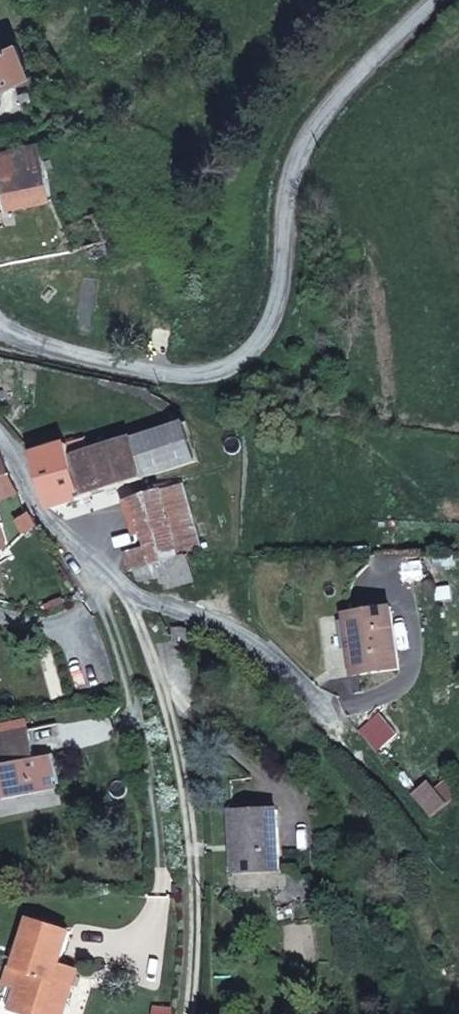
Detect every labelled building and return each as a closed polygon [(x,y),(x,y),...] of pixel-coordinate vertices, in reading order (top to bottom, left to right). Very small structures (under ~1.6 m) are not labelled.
[(29,74),(20,53),(6,40),(0,42),(0,86),(29,74)] [(29,83),(19,85),(21,93),(32,92),(29,83)] [(1,202),(49,190),(44,156),(42,139),(37,139),(0,147),(0,198),(1,202)] [(79,436),(25,448),(44,503),(49,509),(196,469),(185,424),(83,447),(79,436)] [(14,495),(0,456),(0,500),(14,495)] [(119,561),(121,569),(135,574),(199,552),(180,485),(130,500),(143,546),(118,553),(119,561)] [(21,535),(39,527),(29,516),(27,514),(11,522),(21,535)] [(408,669),(395,606),(347,615),(351,632),(355,649),(362,647),(367,676),(408,669)] [(33,773),(41,771),(32,741),(14,746),(8,726),(5,718),(0,720),(0,782),(33,773)] [(33,773),(0,782),(0,790),(35,782),(33,773)] [(232,876),(279,874),(276,816),(230,818),(232,876)] [(0,1001),(0,1003),(26,1013),(30,1013),(38,996),(49,1001),(56,982),(46,977),(51,961),(42,957),(55,924),(35,916),(16,909),(0,945),(0,960),(5,962),(0,972),(0,978),(5,984),(6,993),(1,1001),(0,1001)] [(63,965),(51,961),(46,977),(56,982),(63,965)] [(49,1001),(38,996),(30,1013),(44,1013),(49,1001)]
